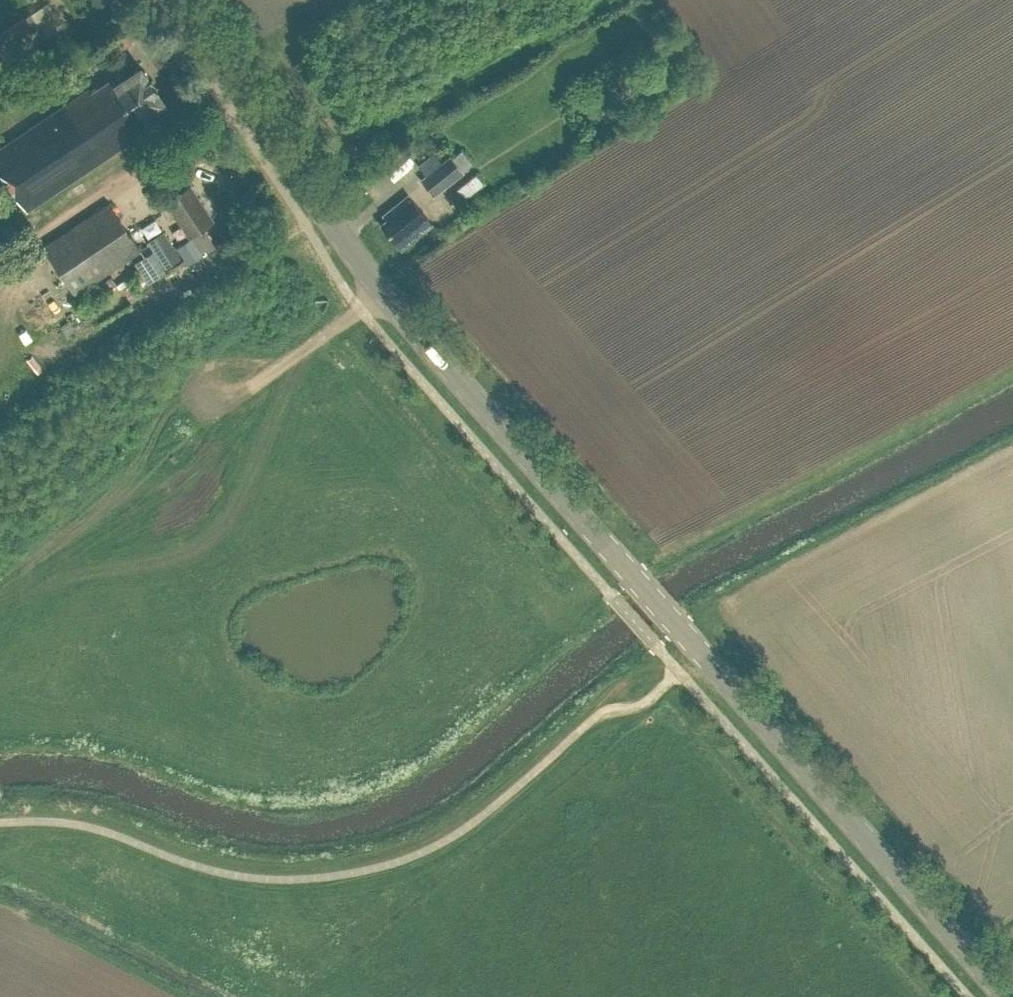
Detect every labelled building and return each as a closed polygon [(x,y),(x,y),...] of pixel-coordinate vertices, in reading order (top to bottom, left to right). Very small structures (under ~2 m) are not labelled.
[(45,37),(30,13),(0,32),(0,33),(14,56),(45,37)] [(141,66),(116,83),(112,77),(92,91),(89,87),(0,146),(0,169),(27,210),(151,127),(145,116),(165,103),(141,66)] [(465,171),(463,169),(452,156),(451,154),(441,162),(434,153),(418,165),(426,175),(421,179),(435,195),(465,171)] [(465,197),(484,182),(475,172),(456,188),(465,197)] [(213,219),(190,184),(160,205),(168,217),(175,212),(190,235),(213,219)] [(402,248),(432,224),(408,194),(383,214),(387,219),(382,222),(402,248)] [(75,293),(141,249),(110,202),(44,247),(75,293)] [(165,230),(149,241),(159,256),(175,245),(165,230)] [(190,235),(176,245),(188,263),(203,253),(190,235)]
